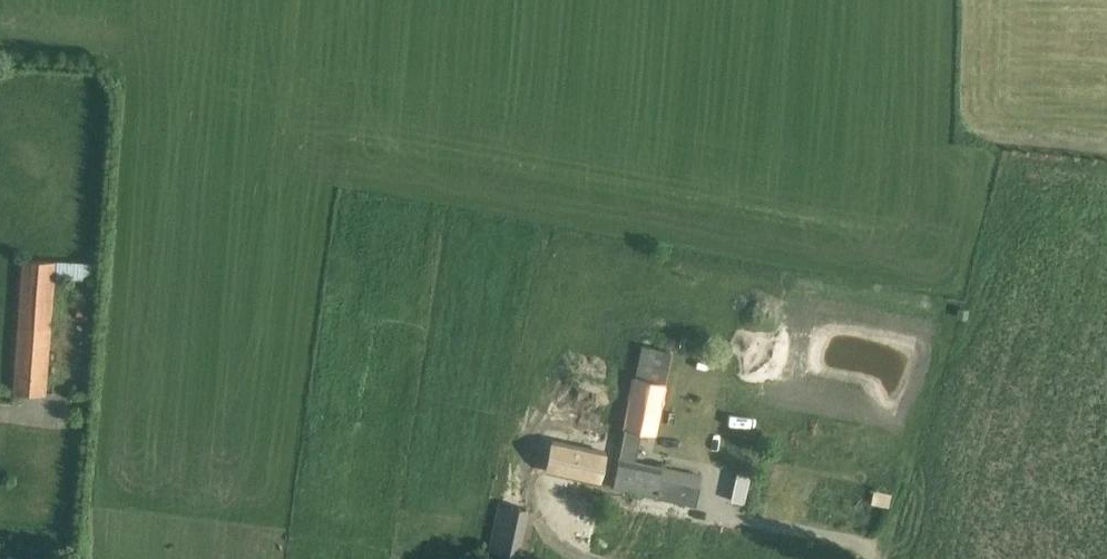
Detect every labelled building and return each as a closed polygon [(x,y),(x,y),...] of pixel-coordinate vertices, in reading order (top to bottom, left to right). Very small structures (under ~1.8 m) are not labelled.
[(13,392),(16,392),(46,395),(57,261),(22,258),(13,392)] [(669,424),(676,393),(647,387),(639,422),(629,420),(622,451),(634,454),(633,461),(667,468),(670,455),(685,458),(692,429),(669,424)] [(605,452),(553,441),(547,470),(598,482),(605,452)] [(488,550),(516,556),(519,540),(492,534),(488,550)]
